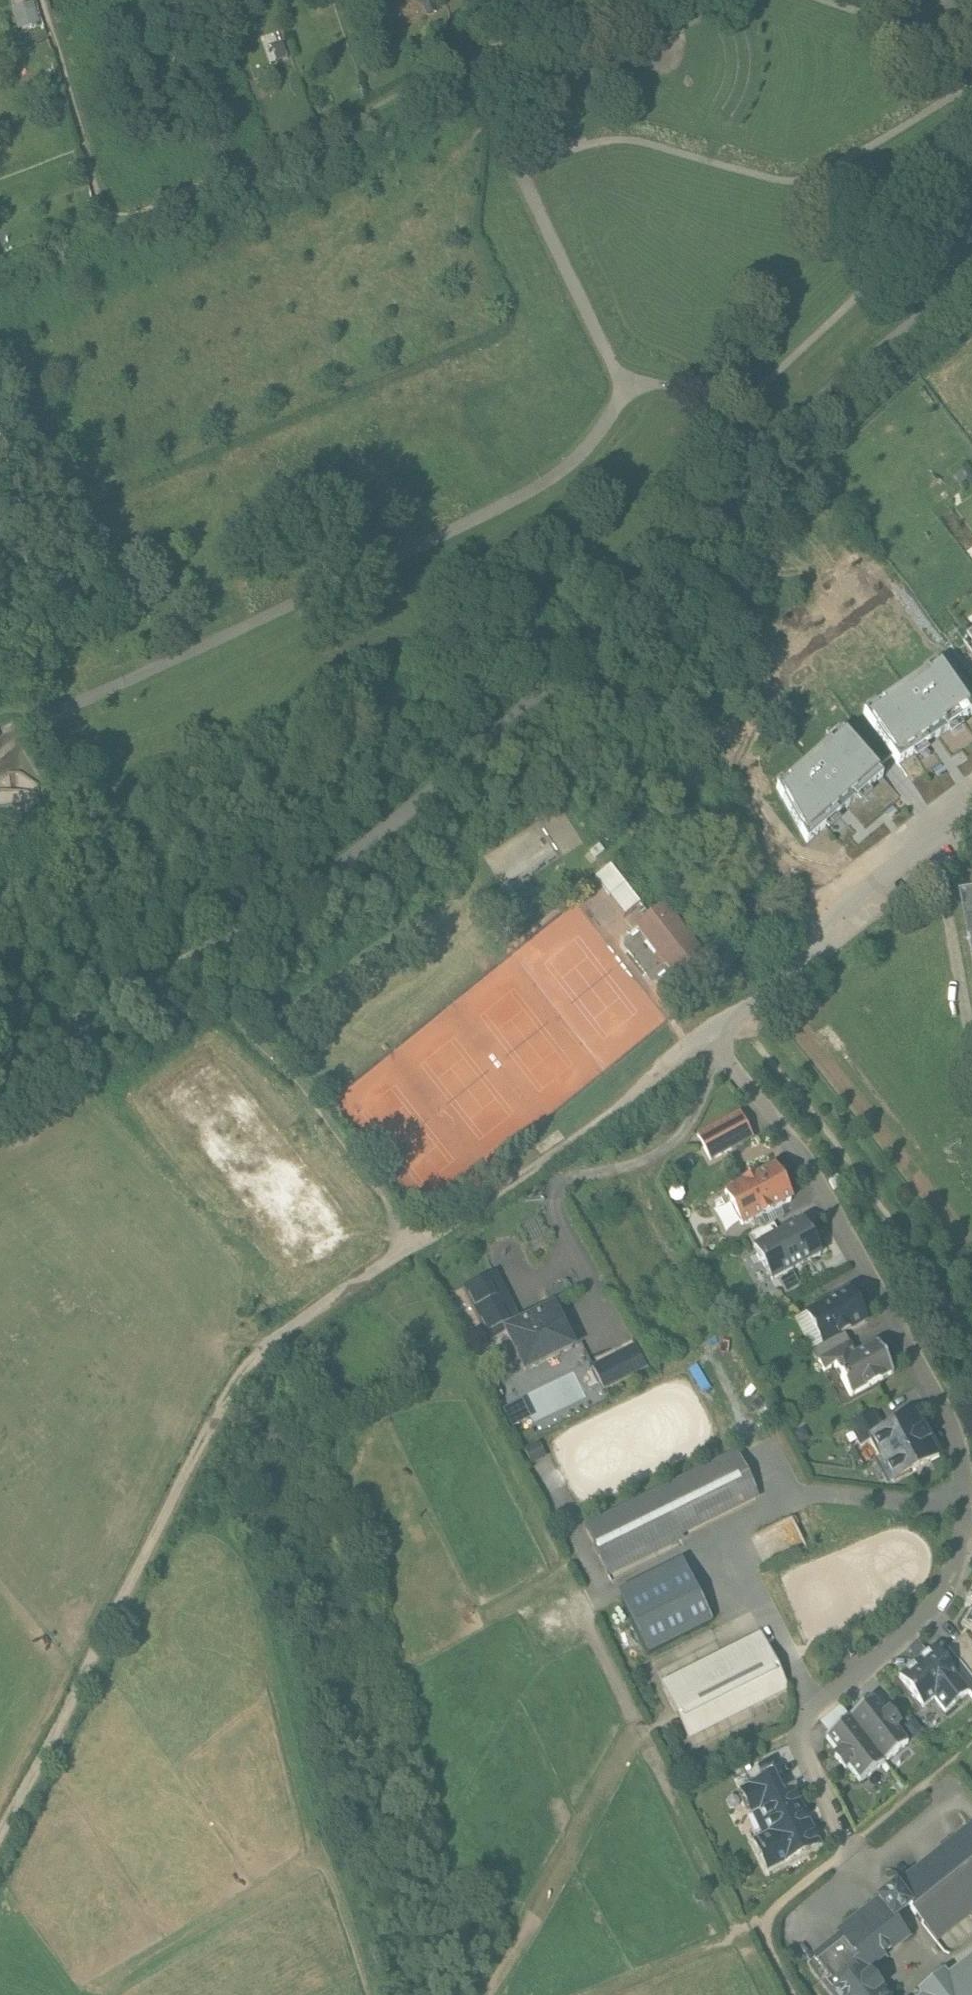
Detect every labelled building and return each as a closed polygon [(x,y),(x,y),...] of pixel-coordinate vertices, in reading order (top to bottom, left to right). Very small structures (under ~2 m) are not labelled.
[(37,7),(16,10),(20,33),(41,29),(37,7)] [(466,23),(453,30),(456,37),(469,31),(466,23)] [(863,714),(892,756),(898,764),(899,763),(907,775),(962,736),(954,725),(971,712),(971,702),(942,659),(909,682),(911,684),(897,693),(896,691),(863,714)] [(798,743),(812,758),(842,731),(876,769),(892,756),(863,714),(896,691),(883,675),(839,706),(798,743)] [(842,834),(891,788),(882,778),(882,776),(876,769),(842,731),(812,758),(814,760),(801,771),(800,769),(775,791),(806,847),(831,823),(842,834)] [(634,899),(602,861),(585,874),(616,911),(634,899)] [(958,897),(971,973),(971,894),(958,897)] [(707,960),(658,901),(633,923),(681,982),(707,960)] [(719,1119),(698,1131),(711,1156),(732,1144),(719,1119)] [(774,1163),(755,1174),(755,1173),(744,1179),(744,1180),(725,1190),(742,1223),(792,1196),(774,1163)] [(837,1172),(830,1176),(834,1184),(842,1180),(837,1172)] [(755,1244),(754,1245),(772,1277),(821,1251),(809,1229),(807,1230),(802,1221),(804,1220),(803,1218),(780,1231),(755,1244)] [(774,1219),(749,1233),(755,1244),(780,1231),(774,1219)] [(490,1339),(505,1332),(522,1323),(495,1270),(464,1286),(490,1339)] [(849,1290),(807,1313),(822,1342),(823,1343),(844,1331),(865,1320),(860,1310),(862,1307),(858,1300),(854,1300),(849,1290)] [(526,1323),(525,1321),(522,1323),(505,1332),(524,1371),(573,1347),(553,1308),(534,1317),(535,1318),(526,1323)] [(850,1342),(844,1331),(823,1343),(822,1342),(812,1347),(818,1359),(850,1342)] [(598,1388),(644,1366),(632,1341),(586,1363),(598,1388)] [(856,1353),(834,1364),(835,1365),(851,1394),(893,1371),(877,1341),(856,1353)] [(850,1342),(818,1359),(824,1370),(835,1365),(834,1364),(856,1353),(850,1342)] [(505,1428),(524,1417),(515,1400),(496,1410),(505,1428)] [(873,1409),(850,1422),(861,1444),(870,1439),(870,1438),(885,1430),(873,1409)] [(885,1430),(870,1438),(870,1439),(893,1480),(938,1456),(915,1414),(885,1430)] [(729,1458),(586,1530),(606,1570),(749,1499),(729,1458)] [(607,1589),(634,1652),(710,1619),(682,1556),(607,1589)] [(964,1636),(948,1649),(959,1663),(971,1677),(971,1676),(971,1646),(964,1636)] [(760,1637),(663,1686),(688,1736),(785,1687),(760,1637)] [(923,1652),(916,1643),(909,1649),(916,1658),(923,1652)] [(933,1650),(899,1677),(923,1707),(934,1698),(945,1712),(968,1693),(950,1671),(933,1650)] [(959,1663),(950,1671),(968,1693),(971,1698),(971,1678),(971,1677),(959,1663)] [(885,1714),(872,1699),(849,1718),(884,1761),(908,1742),(895,1727),(899,1724),(888,1712),(885,1714)] [(840,1707),(820,1723),(829,1734),(849,1718),(840,1707)] [(829,1734),(826,1737),(838,1752),(835,1755),(845,1768),(848,1765),(861,1780),(884,1761),(849,1718),(829,1734)] [(772,1777),(743,1791),(753,1812),(760,1809),(760,1808),(782,1797),(772,1777)] [(782,1797),(760,1808),(760,1809),(772,1832),(754,1841),(768,1868),(818,1843),(807,1821),(805,1822),(802,1815),(804,1814),(792,1792),(782,1797)] [(896,1887),(895,1887),(877,1901),(878,1901),(837,1933),(840,1937),(841,1936),(866,1968),(907,1935),(894,1918),(909,1907),(937,1941),(971,1913),(971,1829),(971,1828),(896,1887)] [(841,1936),(840,1937),(807,1963),(832,1994),(887,1994),(866,1968),(841,1936)] [(955,1977),(948,1969),(917,1992),(920,1994),(971,1994),(971,1963),(955,1977)]
